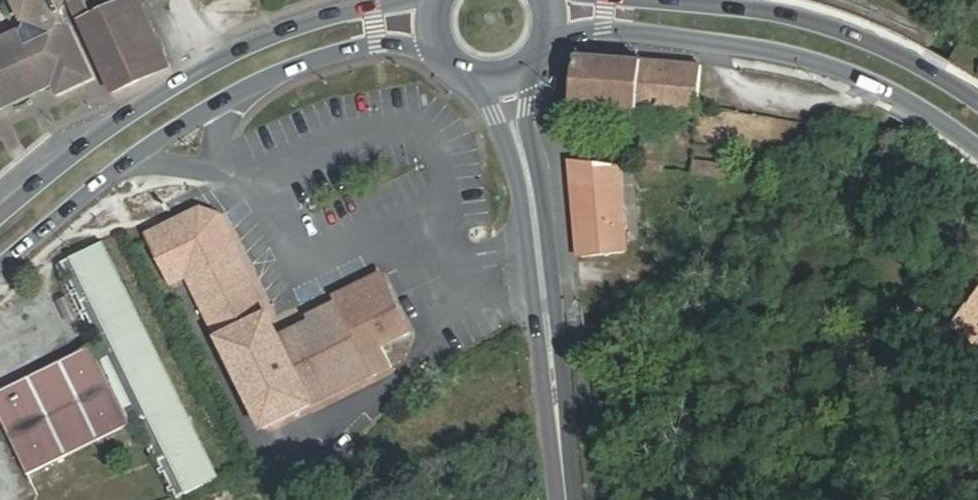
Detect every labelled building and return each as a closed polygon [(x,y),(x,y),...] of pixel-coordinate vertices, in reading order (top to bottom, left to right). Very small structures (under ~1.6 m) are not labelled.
[(53,85),(57,94),(93,77),(70,24),(66,25),(56,4),(65,0),(12,0),(20,19),(23,20),(19,31),(0,39),(0,109),(53,85)] [(131,0),(70,0),(112,92),(168,67),(147,19),(139,24),(129,1),(131,0)] [(139,0),(131,0),(129,1),(139,24),(147,19),(139,0)] [(699,116),(703,67),(577,56),(573,105),(620,109),(641,111),(699,116)] [(644,133),(641,168),(662,171),(665,134),(644,133)] [(573,161),(581,258),(625,252),(618,166),(573,161)] [(145,238),(169,286),(187,277),(263,429),(391,365),(382,347),(409,333),(381,276),(335,300),(337,305),(309,319),(312,324),(285,337),(288,344),(282,347),(254,290),(217,217),(199,211),(145,238)] [(217,477),(102,242),(61,262),(102,344),(95,347),(93,344),(0,389),(0,413),(28,472),(65,454),(57,437),(72,430),(79,430),(86,429),(93,426),(99,423),(105,418),(109,413),(121,408),(131,404),(136,414),(176,497),(217,477)] [(977,346),(977,298),(955,328),(977,346)] [(131,404),(121,408),(126,418),(130,417),(136,414),(131,404)] [(132,421),(130,417),(126,418),(121,408),(109,413),(105,418),(99,423),(93,426),(86,429),(79,430),(72,430),(57,437),(65,454),(132,421)]
